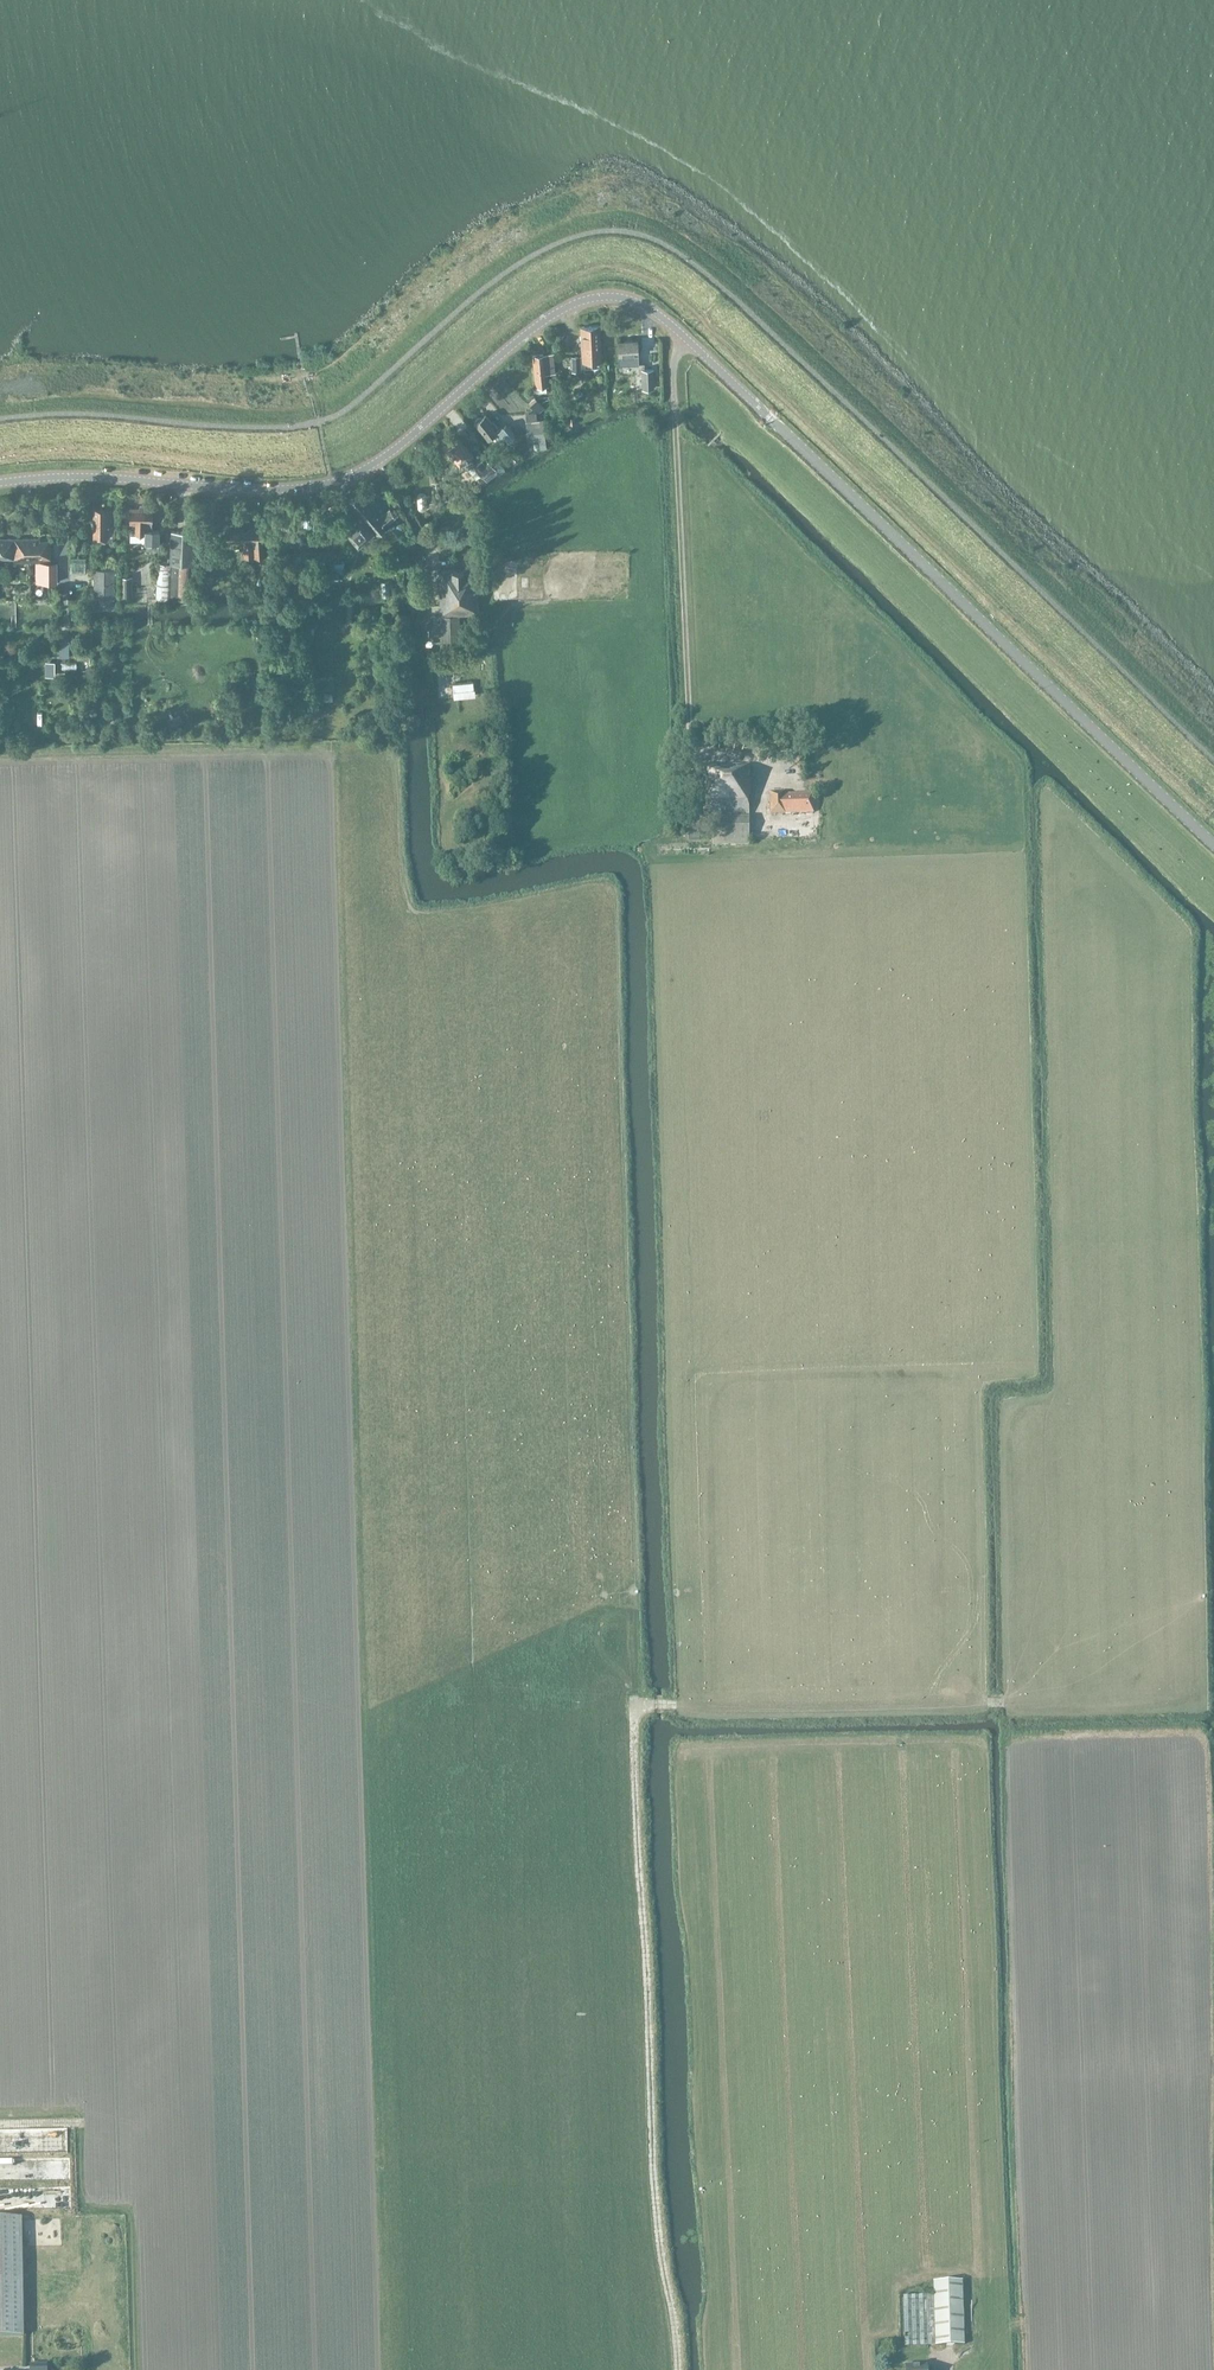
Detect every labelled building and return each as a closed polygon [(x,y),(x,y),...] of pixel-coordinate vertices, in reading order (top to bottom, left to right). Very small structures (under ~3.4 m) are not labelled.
[(582,362),(601,362),(600,326),(581,327),(582,362)] [(639,354),(638,340),(617,341),(618,365),(639,364),(638,354),(639,354)] [(555,369),(553,353),(533,355),(536,387),(548,386),(546,370),(555,369)] [(572,356),(573,372),(581,371),(580,356),(572,356)] [(642,389),(654,388),(653,369),(641,369),(642,389)] [(528,404),(537,413),(544,408),(535,398),(528,404)] [(515,435),(505,424),(499,429),(493,421),(492,422),(485,414),(480,418),(478,418),(476,420),(475,422),(474,423),(487,439),(494,433),(499,440),(503,437),(507,441),(515,435)] [(545,439),(544,419),(526,421),(528,441),(545,439)] [(473,464),(481,474),(487,481),(498,472),(493,466),(475,445),(469,450),(458,436),(452,440),(450,440),(448,442),(447,444),(446,445),(460,463),(466,458),(472,466),(473,464)] [(472,466),(466,458),(460,463),(466,470),(468,469),(476,478),(481,474),(473,464),(472,466)] [(375,534),(395,518),(389,511),(388,512),(366,487),(347,502),(361,517),(345,531),(358,545),(373,532),(375,534)] [(115,541),(116,509),(94,509),(93,541),(115,541)] [(145,530),(146,530),(145,541),(159,542),(159,530),(152,530),(152,509),(130,509),(130,529),(135,530),(135,534),(145,534),(145,530)] [(244,558),(265,557),(263,529),(226,530),(226,542),(243,542),(244,558)] [(190,600),(191,564),(193,564),(194,532),(171,531),(170,563),(159,563),(157,599),(190,600)] [(70,549),(81,549),(81,535),(70,534),(70,549)] [(14,559),(14,538),(0,538),(0,558),(14,559)] [(16,562),(33,562),(33,582),(57,582),(57,562),(51,562),(51,540),(40,540),(40,538),(14,538),(14,559),(13,565),(16,565),(16,562)] [(514,557),(505,556),(504,570),(513,570),(514,557)] [(134,570),(137,577),(145,574),(142,567),(134,570)] [(94,569),(94,604),(114,605),(115,569),(94,569)] [(474,569),(441,570),(442,581),(439,581),(441,616),(442,641),(460,640),(459,615),(479,613),(477,582),(475,582),(474,569)] [(132,601),(131,577),(121,577),(121,601),(132,601)] [(50,673),(56,673),(56,683),(89,682),(89,660),(50,661),(50,673)] [(748,796),(750,796),(749,765),(702,766),(704,816),(749,815),(748,796)] [(796,780),(797,766),(780,766),(780,770),(774,770),(774,779),(796,780)] [(770,814),(813,813),(814,794),(786,794),(784,792),(770,793),(770,808),(770,814)] [(747,818),(734,818),(712,818),(712,845),(748,844),(747,818)] [(986,1708),(1001,1709),(1002,1700),(986,1699),(986,1708)] [(67,2136),(0,2136),(0,2183),(67,2183),(67,2136)] [(23,2336),(22,2218),(0,2218),(0,2336),(23,2336)] [(963,2280),(934,2281),(934,2295),(904,2296),(905,2346),(965,2344),(963,2280)]
